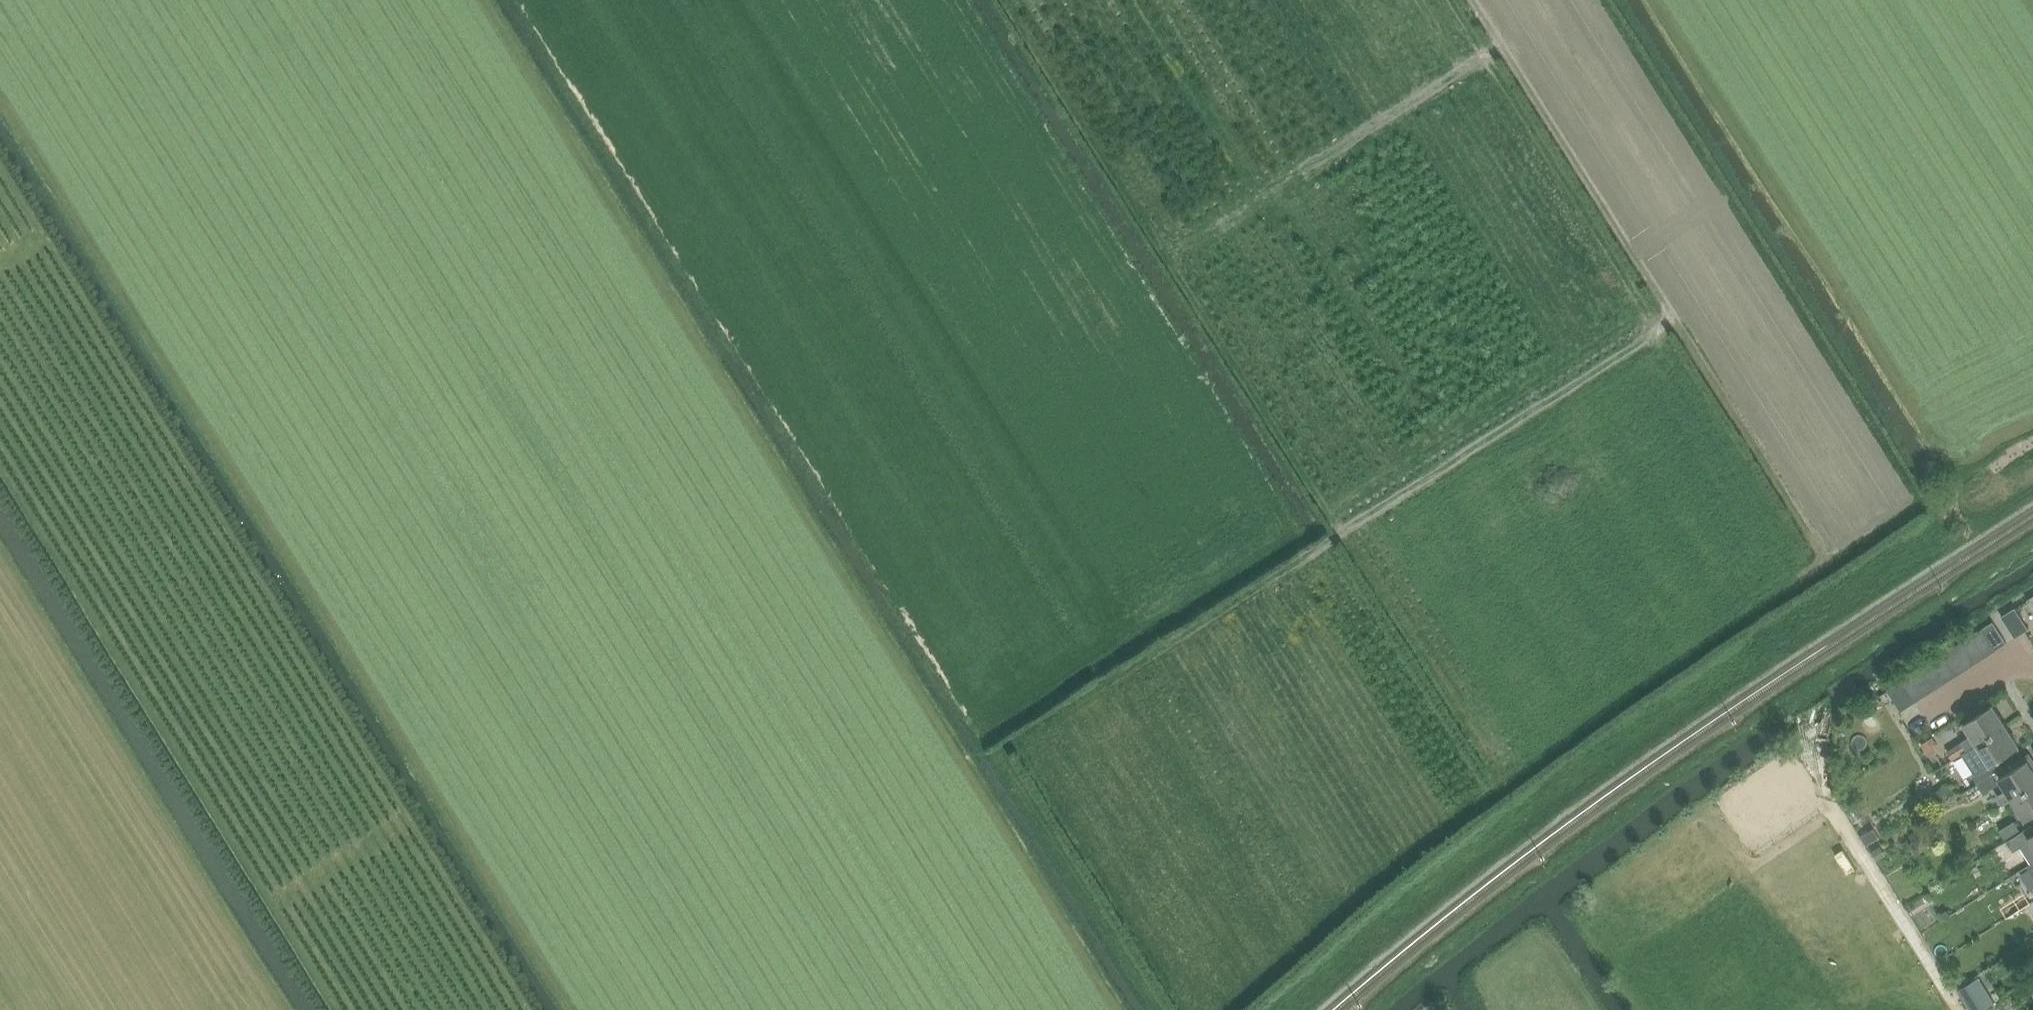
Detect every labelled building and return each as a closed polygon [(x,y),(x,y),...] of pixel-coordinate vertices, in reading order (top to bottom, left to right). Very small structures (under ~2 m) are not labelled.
[(2028,629),(2015,608),(2002,616),(2015,637),(2028,629)] [(2011,646),(1997,624),(1986,631),(1999,653),(2011,646)] [(1990,659),(1999,653),(1986,631),(1976,637),(1990,659)] [(1979,666),(1987,661),(1990,659),(1976,637),(1966,644),(1979,666)] [(1966,644),(1955,650),(1969,672),(1979,666),(1966,644)] [(1955,650),(1945,656),(1959,678),(1969,672),(1955,650)] [(1945,656),(1939,660),(1935,663),(1948,685),(1959,678),(1945,656)] [(1948,685),(1935,663),(1925,669),(1938,691),(1948,685)] [(1925,669),(1914,675),(1928,697),(1938,691),(1925,669)] [(1914,675),(1904,682),(1917,704),(1928,697),(1914,675)] [(1904,682),(1887,692),(1901,714),(1917,704),(1904,682)] [(1961,741),(1968,751),(2008,726),(1995,705),(1966,723),(1973,734),(1961,741)] [(2021,746),(2008,726),(1968,751),(1962,755),(1972,770),(1971,771),(1978,783),(1981,782),(1995,773),(2003,767),(1999,761),(2021,746)] [(1936,767),(1952,751),(1943,741),(1926,757),(1936,767)] [(2014,799),(2032,787),(2032,758),(2028,757),(2013,766),(2015,770),(2001,779),(2014,799)] [(1995,773),(1981,782),(1987,791),(2001,782),(1995,773)] [(2027,820),(2032,816),(2032,787),(2014,799),(2027,820)] [(2015,821),(2001,830),(2007,840),(2021,831),(2015,821)] [(2007,840),(2014,851),(2021,846),(2032,863),(2032,862),(2032,827),(2031,825),(2021,831),(2007,840)]
